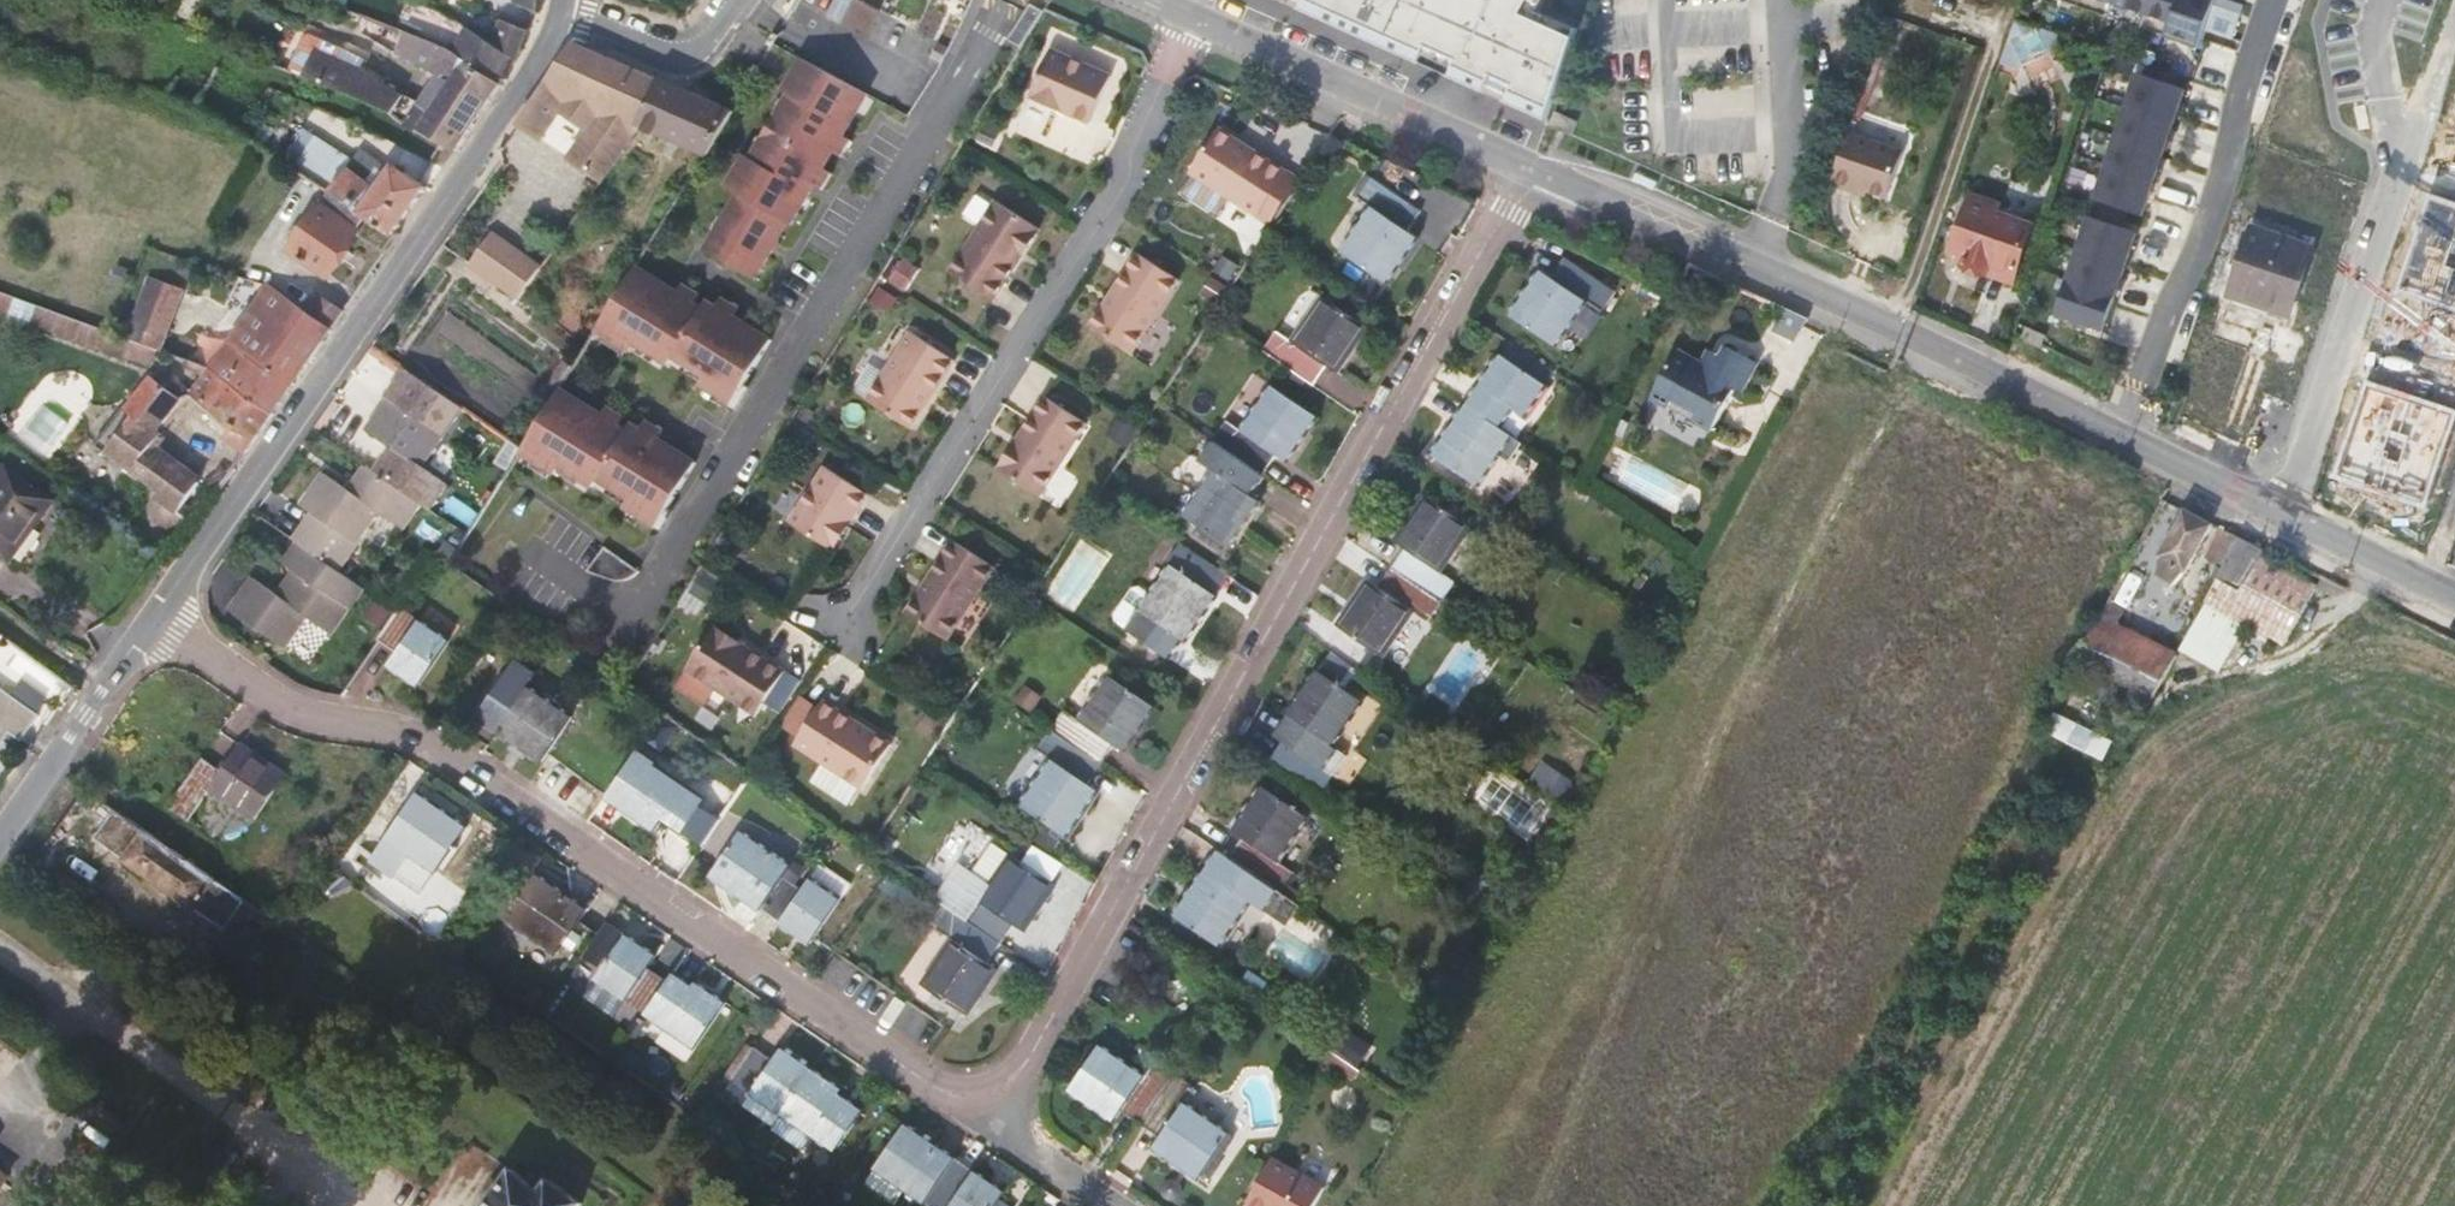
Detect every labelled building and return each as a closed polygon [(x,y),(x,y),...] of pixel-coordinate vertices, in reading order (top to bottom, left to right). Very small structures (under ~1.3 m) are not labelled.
[(538,10),(539,0),(515,0),(515,7),(538,10)] [(845,26),(869,39),(881,11),(860,0),(856,0),(845,26)] [(1547,122),(1552,109),(1577,38),(1525,14),(1532,0),(1276,0),(1547,122)] [(2244,6),(2227,0),(2061,0),(2200,47),(2205,30),(2233,39),(2244,6)] [(2437,0),(2416,0),(2397,62),(2416,68),(2437,0)] [(504,80),(528,31),(505,24),(492,49),(417,17),(407,39),(504,80)] [(504,80),(407,39),(382,28),(377,41),(438,74),(449,80),(429,111),(418,105),(407,123),(455,148),(459,150),(504,80)] [(303,78),(392,115),(402,95),(381,83),(382,81),(359,67),(363,61),(350,54),(321,39),(318,38),(316,44),(318,45),(316,50),(306,71),(304,70),(301,75),(304,76),(303,78)] [(1119,68),(1058,42),(1038,89),(1099,115),(1119,68)] [(852,133),(874,99),(808,61),(788,93),(795,97),(757,160),(750,156),(730,189),(741,195),(712,242),(735,257),(731,264),(739,268),(743,261),(761,273),(790,226),(793,227),(813,196),(805,191),(815,176),(822,181),(828,172),(820,167),(830,151),(844,128),(852,133)] [(560,65),(519,123),(543,140),(561,115),(586,133),(569,159),(588,173),(581,183),(595,192),(641,126),(658,91),(560,65)] [(2140,69),(2098,198),(2149,215),(2192,86),(2140,69)] [(449,80),(438,74),(418,105),(429,111),(449,80)] [(658,91),(641,126),(706,155),(734,111),(658,91)] [(418,105),(402,95),(392,115),(407,123),(418,105)] [(329,189),(352,157),(307,125),(284,156),(329,189)] [(844,128),(830,151),(846,161),(856,145),(847,140),(852,133),(844,128)] [(1227,195),(1259,216),(1287,172),(1219,128),(1191,172),(1196,175),(1186,190),(1217,210),(1227,195)] [(2454,361),(2454,129),(2385,337),(2454,361)] [(1897,153),(1843,133),(1825,183),(1846,191),(1847,187),(1861,192),(1880,199),(1897,153)] [(1329,171),(1345,145),(1333,136),(1316,161),(1329,171)] [(394,237),(426,189),(395,167),(391,170),(386,168),(373,187),(348,169),(331,193),(394,237)] [(805,191),(813,196),(817,189),(826,194),(836,178),(828,172),(822,181),(815,176),(805,191)] [(1300,181),(1287,172),(1259,216),(1272,224),(1300,181)] [(1421,212),(1373,179),(1359,199),(1373,208),(1344,253),(1389,282),(1418,238),(1408,232),(1421,212)] [(1847,187),(1846,191),(1859,196),(1861,192),(1847,187)] [(1003,190),(957,261),(1001,289),(1046,218),(1003,190)] [(394,237),(331,193),(291,249),(326,274),(355,233),(384,253),(394,237)] [(2007,285),(2025,231),(1988,219),(1991,208),(1966,198),(1947,254),(1969,262),(1967,271),(2007,285)] [(2108,332),(2143,229),(2092,212),(2057,314),(2108,332)] [(2253,234),(2287,246),(2291,234),(2256,224),(2253,234)] [(475,258),(493,234),(488,230),(471,255),(475,258)] [(2301,251),(2287,246),(2253,234),(2242,230),(2219,294),(2279,315),(2301,251)] [(538,274),(543,266),(494,232),(493,234),(475,258),(472,263),(521,297),(538,274)] [(735,257),(712,242),(707,249),(731,264),(735,257)] [(914,252),(905,267),(920,277),(930,261),(914,252)] [(1180,280),(1139,254),(1092,327),(1133,354),(1180,280)] [(1601,311),(1615,291),(1567,258),(1554,278),(1543,271),(1512,316),(1556,345),(1587,301),(1601,311)] [(757,280),(761,273),(743,261),(739,268),(757,280)] [(637,266),(597,329),(631,351),(636,343),(670,364),(675,356),(706,376),(701,384),(732,404),(772,340),(740,320),(736,327),(713,313),(703,306),(698,314),(690,309),(667,295),(671,287),(637,266)] [(159,349),(160,349),(183,290),(150,278),(127,337),(150,345),(159,349)] [(678,292),(671,287),(667,295),(690,309),(700,293),(684,283),(678,292)] [(310,314),(268,285),(218,360),(211,368),(214,369),(276,413),(306,370),(333,331),(331,329),(310,314)] [(69,316),(7,294),(1,311),(152,367),(160,349),(159,349),(150,345),(127,337),(114,332),(69,316)] [(331,329),(343,312),(322,297),(310,314),(331,329)] [(736,327),(740,320),(734,316),(739,307),(723,297),(713,313),(736,327)] [(1278,332),(1266,351),(1315,385),(1328,366),(1338,372),(1367,328),(1323,298),(1292,343),(1278,332)] [(1795,341),(1808,317),(1785,306),(1773,330),(1795,341)] [(959,355),(915,327),(871,395),(915,423),(959,355)] [(1504,355),(1548,385),(1556,372),(1513,343),(1504,355)] [(1698,419),(1716,428),(1743,376),(1751,374),(1760,358),(1732,343),(1724,359),(1719,369),(1707,362),(1680,348),(1655,396),(1673,405),(1677,396),(1702,410),(1698,419)] [(1719,369),(1724,359),(1712,353),(1707,362),(1719,369)] [(1469,405),(1502,427),(1513,409),(1526,418),(1548,385),(1504,355),(1503,355),(1469,405)] [(276,413),(214,369),(211,368),(195,389),(176,377),(171,384),(154,374),(128,410),(134,416),(110,451),(160,490),(155,498),(163,504),(154,520),(185,540),(207,513),(192,503),(202,486),(151,450),(163,434),(160,432),(182,400),(194,397),(234,428),(227,440),(246,455),(276,413)] [(423,466),(444,435),(463,408),(409,371),(390,398),(367,430),(391,446),(376,468),(423,501),(430,506),(446,482),(423,466)] [(1226,419),(1241,429),(1269,387),(1255,377),(1226,419)] [(2454,433),(2454,409),(2369,380),(2335,481),(2429,513),(2454,433)] [(1219,445),(1264,474),(1277,455),(1287,461),(1318,418),(1272,387),(1243,432),(1227,422),(1214,441),(1219,445)] [(625,505),(657,525),(696,462),(665,442),(661,449),(637,435),(628,428),(623,436),(614,431),(591,417),(595,409),(561,388),(522,452),(556,473),(560,465),(594,486),(599,478),(630,498),(625,505)] [(1087,424),(1046,397),(999,471),(1040,497),(1087,424)] [(591,417),(614,431),(624,415),(608,405),(602,414),(595,409),(591,417)] [(1509,461),(1523,441),(1502,427),(1469,405),(1436,454),(1480,484),(1500,455),(1509,461)] [(2006,430),(2015,414),(2010,411),(1999,406),(1990,421),(2006,430)] [(647,418),(637,435),(661,449),(665,442),(657,438),(663,428),(647,418)] [(1250,495),(1264,474),(1219,445),(1214,441),(1201,461),(1216,471),(1186,516),(1230,546),(1261,502),(1250,495)] [(403,528),(423,501),(376,468),(370,463),(350,490),(326,473),(303,505),(315,514),(296,539),(299,541),(339,569),(380,511),(403,528)] [(54,501),(6,465),(0,473),(0,555),(10,562),(54,501)] [(867,494),(824,467),(789,524),(832,550),(867,494)] [(1393,566),(1444,601),(1456,583),(1442,572),(1472,527),(1427,497),(1397,541),(1406,547),(1393,566)] [(2180,581),(2211,520),(2184,507),(2158,556),(2158,570),(2180,581)] [(2219,575),(2240,535),(2222,525),(2205,557),(2218,564),(2213,575),(2218,577),(2219,575)] [(2266,548),(2240,535),(2219,575),(2218,577),(2206,600),(2285,641),(2319,583),(2264,554),(2266,548)] [(339,569),(299,541),(284,562),(295,570),(277,594),(254,579),(232,609),(285,646),(307,616),(331,633),(364,587),(339,569)] [(995,567),(954,541),(907,615),(948,641),(995,567)] [(605,544),(587,569),(612,578),(619,579),(624,579),(630,577),(636,573),(639,570),(605,544)] [(1227,573),(1187,546),(1173,566),(1213,593),(1227,573)] [(2110,591),(2106,598),(2125,608),(2141,580),(2124,564),(2110,591)] [(1177,635),(1185,640),(1188,641),(1217,596),(1213,593),(1173,566),(1153,595),(1142,588),(1134,588),(1114,619),(1116,626),(1123,631),(1131,632),(1164,654),(1177,635)] [(1430,620),(1444,601),(1393,566),(1379,586),(1371,580),(1340,625),(1384,655),(1415,610),(1430,620)] [(2075,658),(2115,677),(2154,697),(2178,652),(2120,623),(2125,611),(2105,601),(2075,658)] [(396,608),(376,638),(398,653),(390,665),(419,684),(449,640),(398,605),(396,608)] [(2201,643),(2216,621),(2204,613),(2190,637),(2201,643)] [(783,675),(713,629),(684,672),(714,693),(754,719),(783,675)] [(1177,635),(1164,654),(1172,660),(1185,640),(1177,635)] [(55,673),(16,645),(0,666),(18,678),(40,694),(55,673)] [(538,672),(518,659),(484,708),(505,723),(499,731),(543,761),(573,717),(529,687),(538,672)] [(1298,722),(1287,739),(1285,742),(1292,746),(1334,775),(1347,755),(1334,746),(1363,702),(1319,671),(1288,716),(1289,716),(1290,717),(1298,722)] [(714,693),(684,672),(674,687),(704,708),(714,693)] [(1052,731),(1103,765),(1116,745),(1125,751),(1155,707),(1109,676),(1079,721),(1065,712),(1052,731)] [(2154,697),(2115,677),(2097,704),(2111,712),(2119,702),(2145,715),(2154,697)] [(11,732),(22,740),(39,716),(29,709),(40,694),(18,678),(7,693),(0,688),(0,747),(11,732)] [(2070,699),(2052,731),(2106,759),(2115,741),(2089,727),(2097,713),(2070,699)] [(864,791),(892,747),(825,702),(793,746),(824,765),(845,779),(864,791)] [(1290,717),(1289,716),(1276,736),(1285,742),(1287,739),(1298,722),(1290,717)] [(1089,785),(1103,765),(1052,731),(1038,752),(1053,761),(1024,806),(1068,837),(1098,792),(1089,785)] [(254,821),(288,772),(244,743),(222,773),(203,760),(170,807),(190,821),(211,791),(254,821)] [(1334,775),(1292,746),(1278,765),(1320,794),(1334,775)] [(845,779),(824,765),(813,783),(833,796),(845,779)] [(665,818),(701,844),(717,822),(700,810),(707,800),(657,767),(627,811),(657,832),(665,818)] [(1279,890),(1289,876),(1293,870),(1279,860),(1308,815),(1265,786),(1234,829),(1244,837),(1230,856),(1279,890)] [(196,907),(216,880),(207,873),(134,822),(89,791),(68,820),(98,840),(98,844),(165,889),(167,888),(196,907)] [(388,797),(353,847),(390,872),(395,866),(425,888),(467,828),(418,795),(407,810),(388,797)] [(783,876),(791,865),(742,832),(712,876),(760,909),(783,876)] [(979,901),(1015,925),(1025,932),(1054,887),(1010,857),(993,845),(972,875),(989,887),(979,901)] [(1288,924),(1301,905),(1279,890),(1230,856),(1221,850),(1208,869),(1177,914),(1220,944),(1253,899),(1288,924)] [(804,890),(783,876),(760,909),(812,943),(841,899),(853,882),(823,862),(812,879),(804,890)] [(989,887),(972,875),(961,867),(937,902),(950,911),(965,921),(979,901),(989,887)] [(547,970),(567,983),(585,956),(600,935),(580,922),(588,909),(538,876),(509,920),(558,954),(547,970)] [(1296,880),(1289,876),(1279,890),(1301,905),(1307,896),(1292,886),(1296,880)] [(988,965),(1001,945),(985,934),(972,925),(965,921),(950,911),(937,931),(953,942),(923,985),(968,1016),(997,972),(988,965)] [(623,933),(608,923),(600,935),(585,956),(600,966),(623,933)] [(1286,928),(1271,950),(1312,976),(1326,954),(1286,928)] [(627,1001),(642,1011),(647,1014),(669,983),(649,969),(656,956),(627,936),(625,940),(606,967),(588,994),(619,1014),(627,1001)] [(849,987),(830,974),(823,985),(843,997),(849,987)] [(669,983),(647,1014),(696,1047),(726,1003),(697,983),(688,996),(669,983)] [(647,1014),(642,1011),(626,1033),(631,1038),(647,1014)] [(1141,1124),(1175,1075),(1155,1061),(1145,1076),(1101,1046),(1071,1091),(1114,1121),(1121,1111),(1141,1124)] [(783,1115),(813,1070),(783,1050),(774,1062),(754,1048),(733,1081),(753,1094),(744,1107),(774,1127),(783,1115)] [(1320,1089),(1338,1054),(1330,1049),(1311,1085),(1320,1089)] [(835,1102),(840,1095),(843,1090),(813,1070),(783,1115),(774,1127),(772,1131),(801,1151),(813,1135),(836,1151),(859,1118),(835,1102)] [(1221,1165),(1218,1162),(1212,1159),(1229,1133),(1186,1103),(1195,1088),(1175,1075),(1141,1124),(1162,1138),(1155,1148),(1199,1178),(1203,1173),(1211,1178),(1221,1165)] [(835,1102),(859,1118),(863,1111),(840,1095),(835,1102)] [(905,1190),(926,1204),(934,1191),(956,1159),(907,1125),(867,1183),(896,1203),(905,1190)] [(1212,1159),(1218,1162),(1235,1137),(1229,1133),(1212,1159)] [(934,1191),(954,1204),(953,1205),(996,1205),(1005,1192),(956,1159),(934,1191)] [(1271,1159),(1247,1205),(1248,1205),(1312,1205),(1322,1187),(1271,1159)] [(585,1194),(554,1171),(545,1184),(514,1164),(485,1205),(577,1205),(585,1194)] [(12,1177),(0,1168),(0,1194),(12,1177)]
